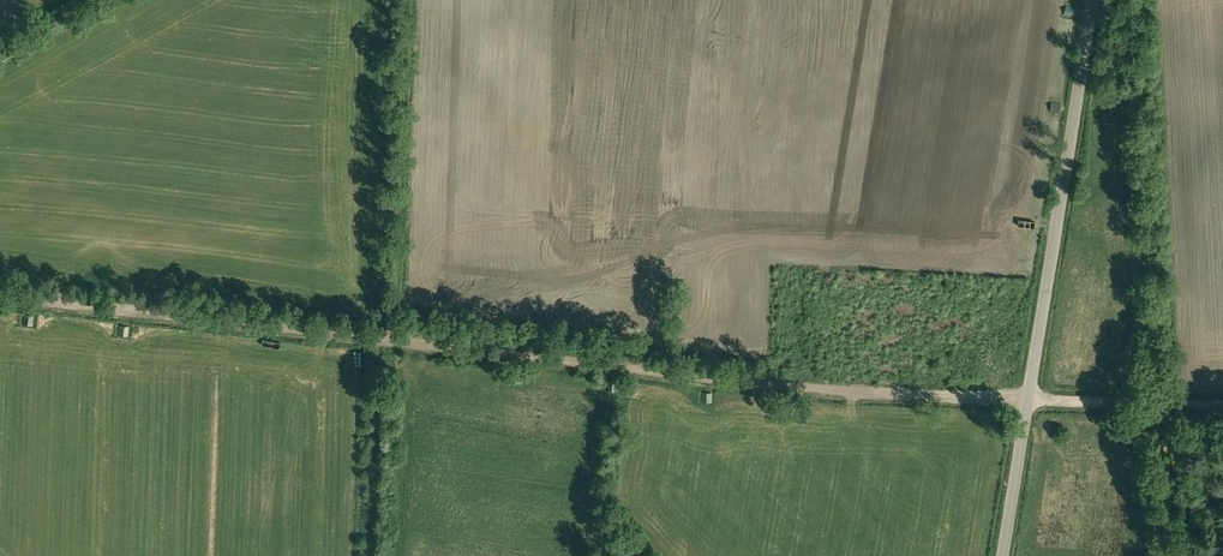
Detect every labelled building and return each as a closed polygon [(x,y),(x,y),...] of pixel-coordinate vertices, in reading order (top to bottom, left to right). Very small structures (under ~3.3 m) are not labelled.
[(34,315),(24,314),(22,324),(32,326),(34,315)] [(129,326),(119,325),(118,335),(128,336),(129,326)] [(525,372),(514,370),(513,380),(523,382),(525,372)] [(618,382),(608,381),(607,391),(617,392),(618,382)] [(712,392),(702,392),(702,402),(712,402),(712,392)]
